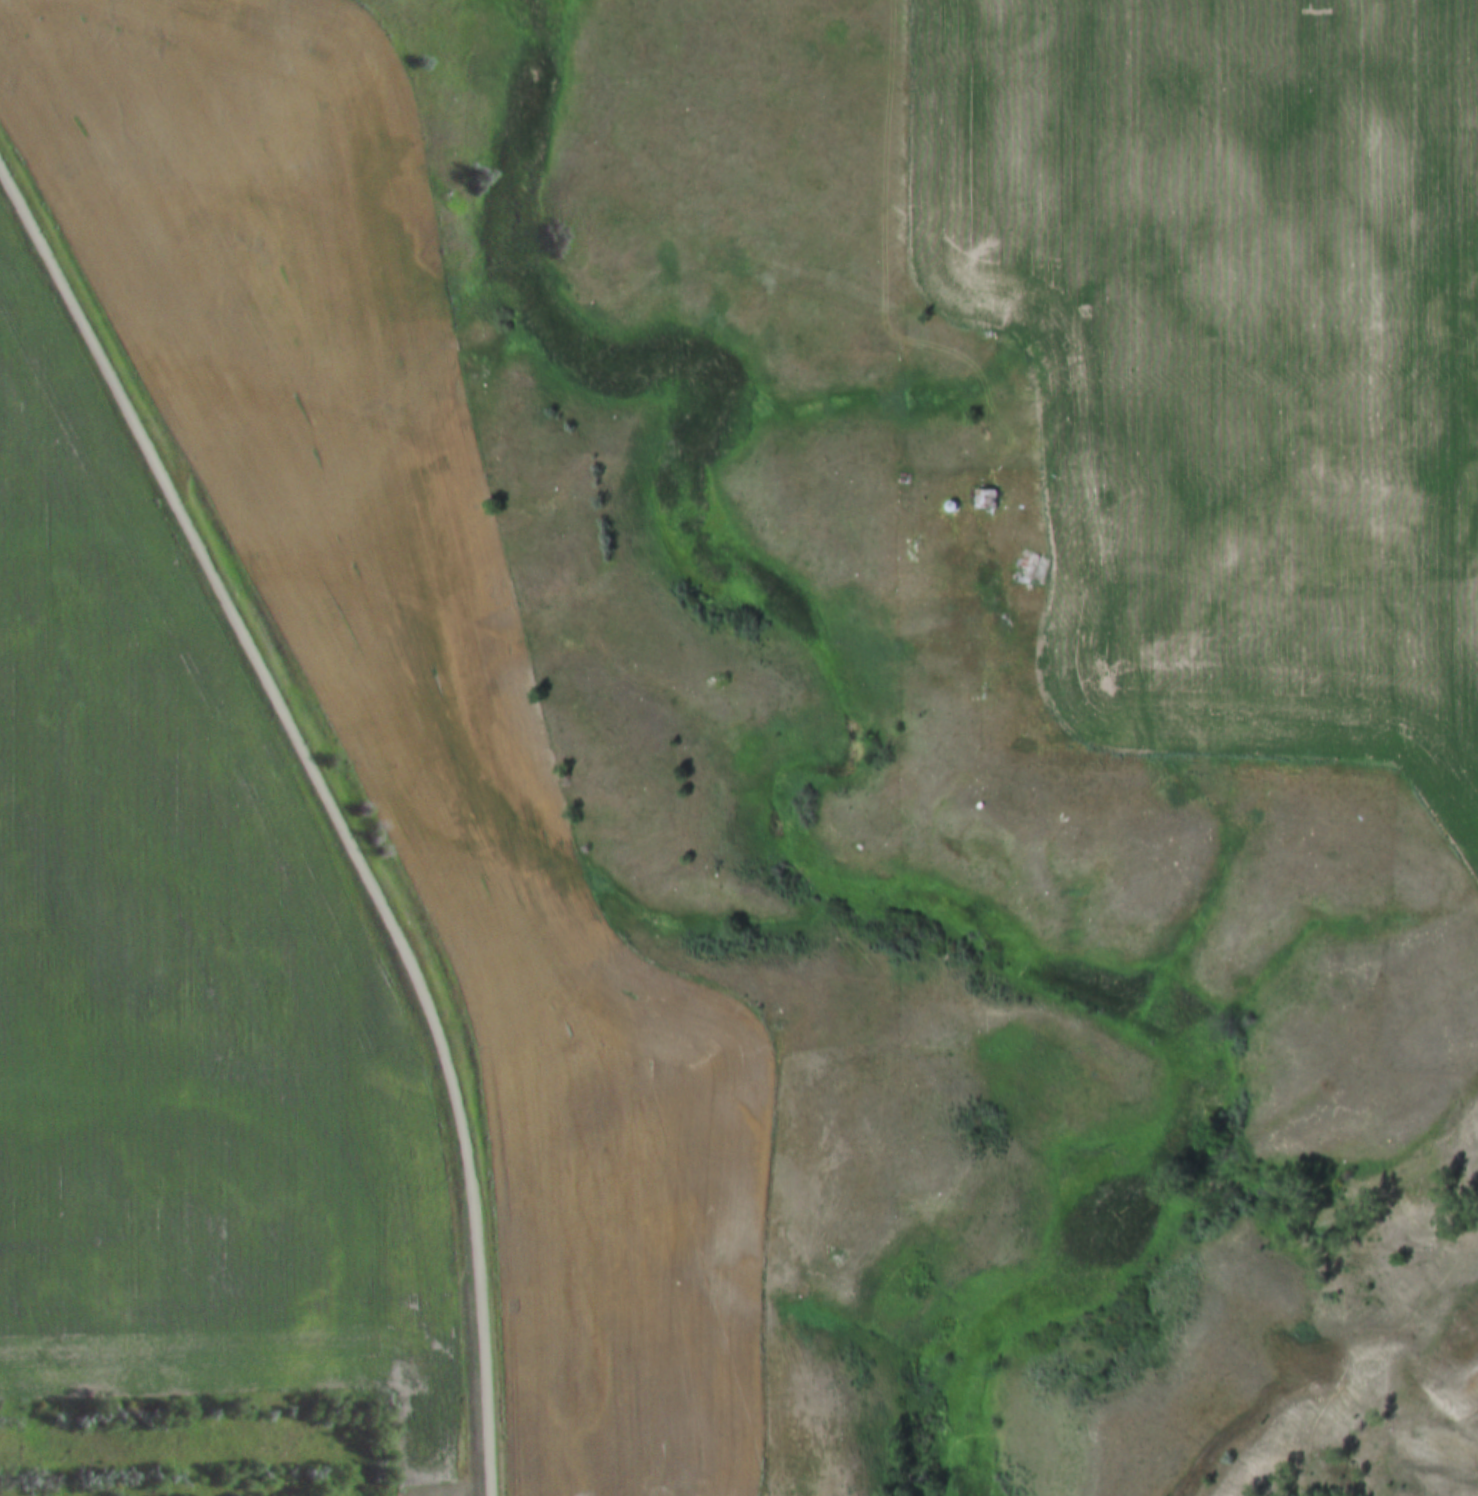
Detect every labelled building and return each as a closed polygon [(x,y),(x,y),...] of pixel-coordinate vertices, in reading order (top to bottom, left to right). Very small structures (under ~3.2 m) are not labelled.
[(999,491),(978,491),(978,510),(999,510),(999,491)] [(1040,585),(1040,562),(1016,562),(1016,585),(1040,585)]
